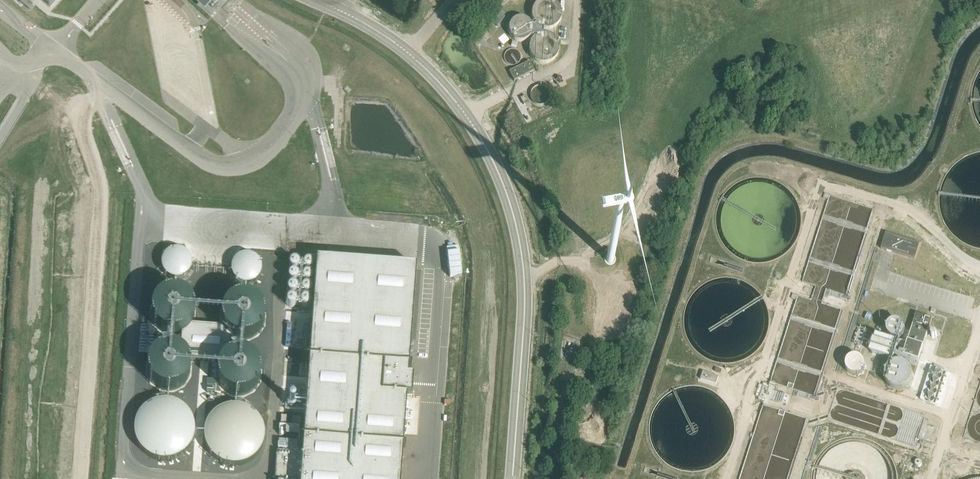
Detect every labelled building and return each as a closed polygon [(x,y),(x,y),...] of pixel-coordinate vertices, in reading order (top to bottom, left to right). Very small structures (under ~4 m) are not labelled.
[(33,4),(29,0),(24,5),(29,9),(33,4)] [(531,16),(533,21),(536,24),(540,27),(545,27),(550,27),(554,24),(558,21),(560,16),(560,12),(559,7),(556,3),(553,0),(537,0),(534,2),(532,7),(530,11),(531,16)] [(500,14),(492,24),(497,27),(504,18),(500,14)] [(514,38),(518,39),(521,39),(525,38),(528,36),(530,32),(530,28),(530,25),(528,21),(526,19),(522,17),(518,17),(514,18),(511,20),(509,22),(508,26),(508,30),(509,33),(511,36),(514,38)] [(529,47),(530,52),(532,56),(535,60),(539,62),(544,63),(549,62),(553,60),(556,56),(559,52),(559,47),(558,43),(555,38),(551,35),(547,34),(542,33),(537,35),(533,38),(530,42),(529,47)] [(506,52),(504,54),(503,57),(504,60),(505,62),(507,64),(509,65),(512,66),(514,65),(517,64),(519,62),(520,60),(520,57),(520,55),(518,52),(516,50),(514,49),(511,49),(508,50),(506,52)] [(530,61),(509,71),(514,81),(534,71),(530,61)] [(532,89),(530,91),(530,95),(530,98),(532,101),(534,103),(537,104),(540,104),(543,104),(546,102),(548,100),(549,97),(549,94),(548,91),(547,88),(544,86),(541,85),(538,85),(535,86),(532,89)] [(525,95),(520,98),(524,105),(529,102),(525,95)] [(947,174),(944,181),(941,189),(940,198),(940,206),(942,215),(946,223),(950,230),(957,237),(964,242),(972,246),(979,248),(979,153),(976,153),(968,156),(960,160),(954,166),(948,173),(947,174)] [(886,232),(881,248),(915,259),(920,243),(886,232)] [(606,259),(606,260),(606,261),(607,262),(608,263),(609,263),(610,263),(611,263),(612,263),(613,263),(613,262),(614,261),(614,260),(614,259),(614,258),(614,257),(613,256),(612,255),(611,255),(610,255),(609,255),(608,255),(608,256),(607,256),(606,257),(606,258),(606,259)] [(274,478),(400,478),(406,396),(411,397),(413,377),(408,376),(416,267),(316,259),(302,453),(276,451),(274,478)] [(741,282),(735,280),(733,279),(725,279),(717,280),(710,282),(702,286),(696,291),(691,298),(688,305),(685,313),(685,321),(686,329),(688,336),(692,343),(698,349),(704,354),(711,358),(719,360),(727,361),(735,359),(743,357),(750,353),(756,347),(761,341),(764,334),(766,326),(767,320),(766,312),(764,304),(760,297),(755,291),(748,285),(741,282)] [(151,310),(152,317),(155,323),(160,328),(166,331),(173,332),(180,331),(186,327),(190,322),(193,316),(193,310),(192,304),(188,298),(184,294),(178,292),(172,291),(166,292),(160,295),(156,299),(153,304),(151,310)] [(222,317),(222,323),(225,329),(230,334),(236,338),(243,339),(250,337),(256,334),(261,328),(263,322),(263,316),(262,310),(259,305),(254,300),(248,298),(242,297),(236,298),(230,301),(226,305),(223,311),(222,317)] [(916,313),(903,355),(919,361),(932,318),(916,313)] [(904,332),(904,330),(904,329),(904,327),(903,325),(902,324),(901,323),(899,322),(898,322),(896,321),(895,321),(893,321),(892,322),(890,323),(889,324),(888,325),(887,326),(887,328),(886,330),(886,331),(887,333),(887,334),(888,336),(890,337),(891,338),(893,339),(894,339),(896,339),(897,339),(899,338),(900,337),(902,336),(903,335),(904,333),(904,332)] [(184,332),(181,334),(180,353),(182,354),(183,355),(185,357),(186,358),(187,360),(219,362),(220,360),(222,357),(225,355),(227,354),(230,352),(231,336),(229,335),(227,333),(225,331),(223,329),(222,327),(192,324),(190,327),(189,329),(186,331),(184,332)] [(147,369),(148,376),(150,382),(155,387),(162,390),(168,391),(175,390),(181,386),(186,381),(188,375),(189,369),(187,363),(184,357),(179,353),(174,350),(167,350),(161,351),(156,354),(151,358),(148,363),(147,369)] [(218,374),(219,381),(222,387),(226,392),(233,395),(240,396),(246,395),(252,391),(257,386),(259,380),(260,374),(258,368),(255,362),(250,358),(245,356),(239,355),(232,356),(227,359),(222,363),(219,368),(218,374)] [(848,372),(849,373),(851,374),(852,375),(854,375),(856,375),(857,375),(859,375),(860,374),(862,373),(863,372),(864,370),(864,369),(865,367),(865,365),(865,364),(864,362),(863,361),(862,359),(861,358),(859,357),(858,357),(856,356),(854,357),(852,357),(851,358),(849,359),(848,360),(847,362),(846,363),(846,365),(846,367),(846,369),(847,370),(848,372)] [(901,389),(904,388),(906,387),(908,386),(910,384),(911,382),(912,379),(913,377),(913,374),(912,371),(911,369),(910,366),(908,365),(906,363),(903,362),(900,361),(898,361),(895,362),(893,362),(890,364),(888,366),(887,368),(885,370),(885,373),(885,375),(885,378),(886,381),(887,383),(889,385),(891,387),(893,388),(896,389),(898,389),(901,389)] [(717,386),(719,377),(703,372),(700,381),(717,386)] [(206,392),(215,393),(216,380),(207,379),(206,392)] [(677,468),(679,469),(685,470),(693,471),(701,469),(708,467),(715,463),(721,457),(726,451),(730,444),(732,436),(732,430),(731,422),(729,414),(725,407),(720,401),(714,395),(707,392),(699,389),(691,389),(683,390),(675,392),(668,396),(662,401),(657,408),(653,415),(651,423),(650,431),(651,439),(654,446),(658,453),(663,459),(670,464),(677,468)] [(774,391),(773,400),(785,401),(786,392),(774,391)] [(140,447),(144,453),(150,458),(158,461),(166,462),(174,462),(181,459),(187,454),(192,447),(196,440),(197,432),(195,424),(192,417),(187,410),(181,406),(173,403),(165,402),(157,404),(150,407),(144,412),(140,418),(137,425),(136,432),(137,440),(140,447)] [(208,452),(213,458),(219,463),(226,467),(234,468),(242,467),(250,464),(256,459),(261,453),(264,446),(265,438),(264,430),(261,422),(256,416),(249,411),(242,408),(234,408),(226,409),(219,412),(213,417),(208,423),(206,430),(205,438),(206,445),(208,452)] [(934,442),(939,426),(930,424),(932,416),(906,409),(897,438),(916,444),(918,438),(934,442)] [(957,416),(955,422),(963,424),(965,418),(957,416)] [(895,473),(893,465),(889,458),(884,452),(877,446),(870,443),(862,440),(854,440),(846,441),(839,443),(832,447),(825,452),(820,459),(817,466),(814,474),(814,478),(896,478),(895,473)] [(911,478),(917,478),(918,478),(919,476),(919,472),(916,469),(912,469),(910,471),(909,474),(909,477),(911,478)]
